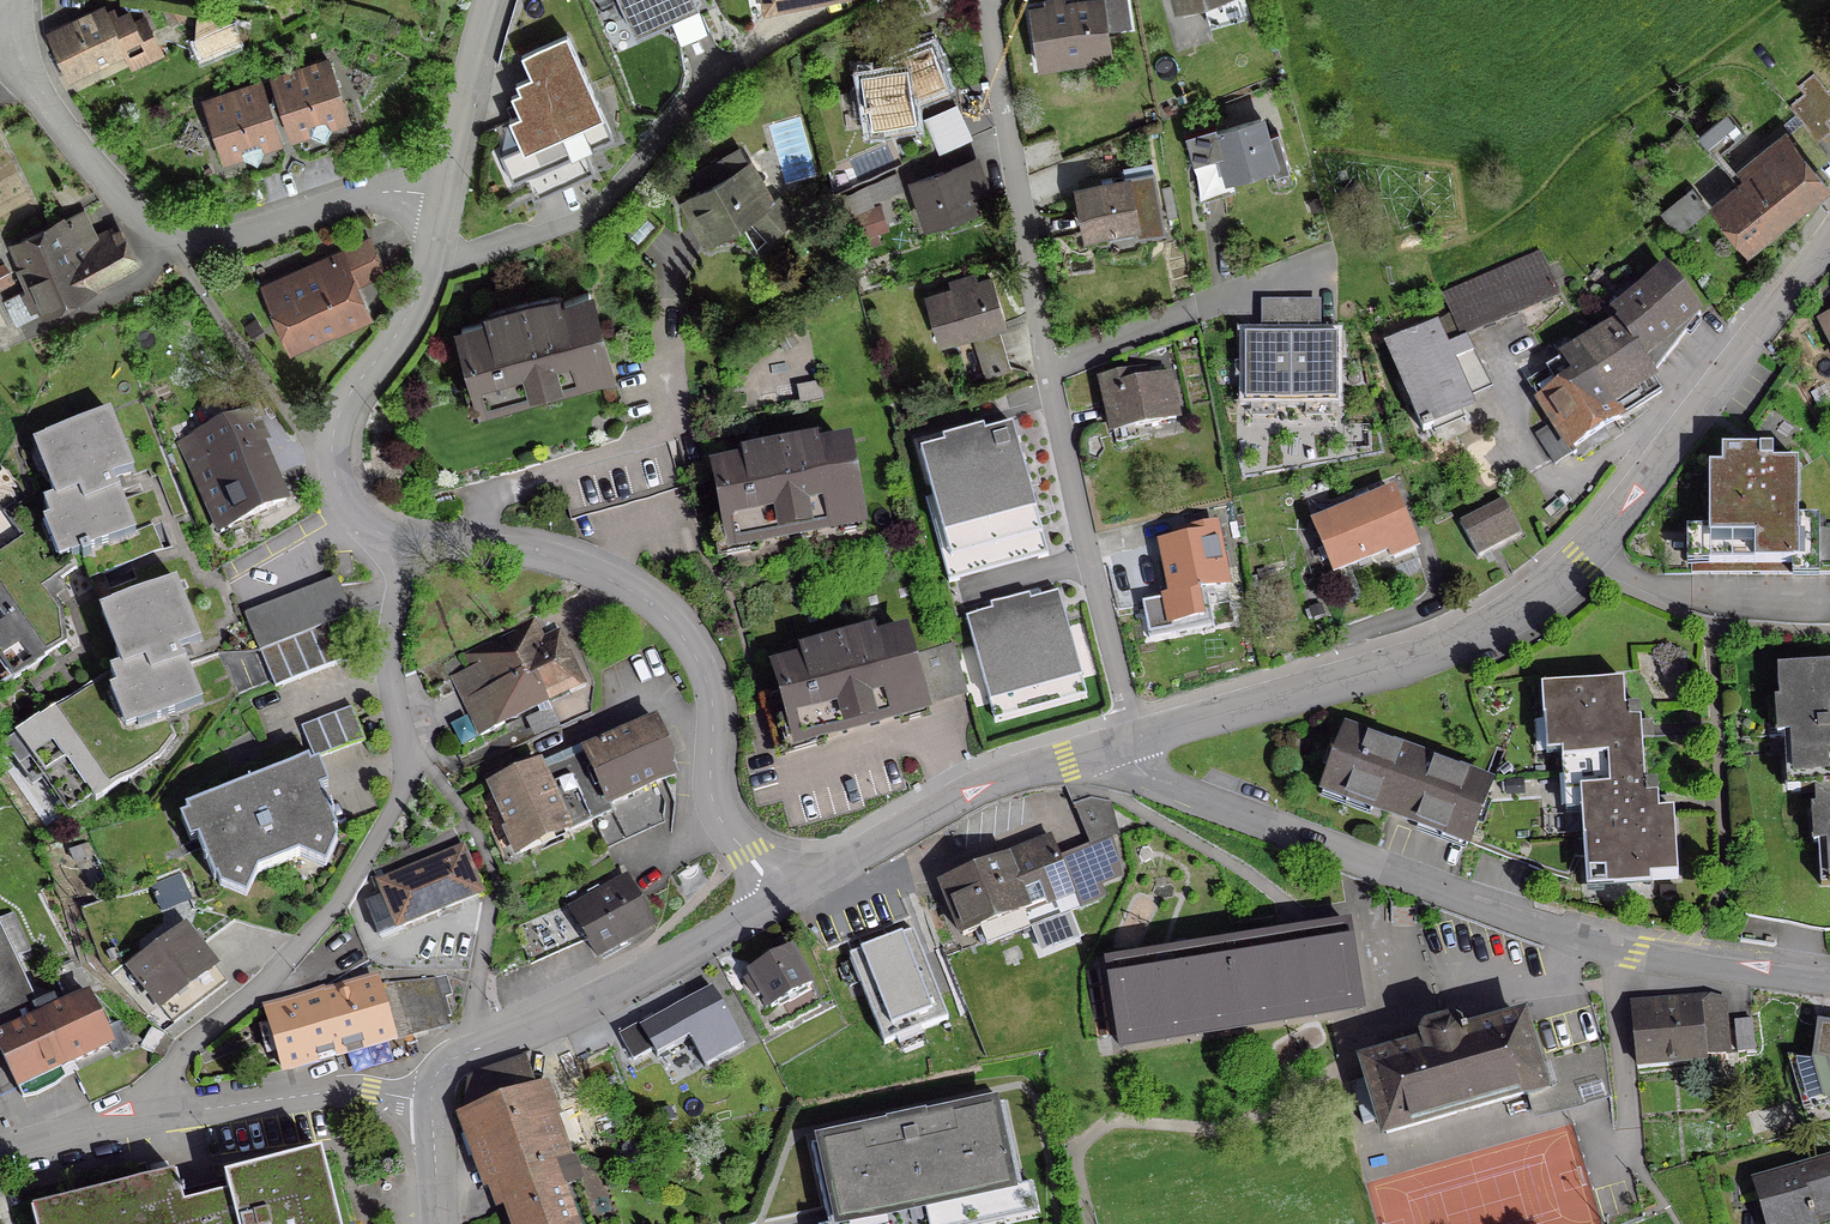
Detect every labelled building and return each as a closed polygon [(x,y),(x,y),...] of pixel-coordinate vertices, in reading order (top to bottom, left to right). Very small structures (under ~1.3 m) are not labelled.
[(695,1),(695,0),(614,0),(630,33),(695,1)] [(1028,11),(1036,66),(1062,62),(1061,55),(1107,49),(1104,31),(1126,28),(1122,0),(1098,0),(1098,1),(1028,11)] [(182,17),(177,7),(162,15),(167,25),(182,17)] [(107,24),(102,12),(49,37),(66,74),(143,37),(135,20),(130,23),(126,15),(107,24)] [(193,40),(196,40),(201,52),(237,37),(231,24),(195,20),(193,40)] [(515,142),(596,106),(561,28),(516,48),(529,78),(507,88),(515,107),(502,112),(515,142)] [(863,106),(867,105),(870,127),(912,120),(909,97),(942,83),(928,46),(891,60),(893,69),(858,75),(863,106)] [(344,117),(325,62),(270,80),(289,136),(306,130),(307,135),(322,142),(329,128),(327,123),(344,117)] [(259,146),(277,140),(258,85),(203,103),(221,158),(238,153),(240,157),(254,165),(261,150),(259,146)] [(596,106),(515,142),(496,150),(509,178),(609,134),(596,106)] [(979,142),(964,111),(936,123),(951,155),(979,142)] [(1724,112),(1696,135),(1713,156),(1741,134),(1724,112)] [(1202,160),(1191,176),(1198,201),(1231,191),(1227,176),(1271,164),(1269,156),(1280,153),(1274,135),(1263,138),(1258,121),(1205,137),(1207,146),(1216,143),(1219,155),(1202,160)] [(1745,182),(1714,207),(1746,247),(1823,185),(1807,166),(1823,153),(1800,124),(1783,137),(1788,143),(1750,173),(1748,171),(1741,177),(1745,182)] [(701,129),(693,139),(699,145),(708,135),(701,129)] [(699,191),(682,201),(705,241),(749,217),(769,238),(791,218),(775,200),(768,204),(745,165),(727,175),(718,160),(691,177),(699,191)] [(972,162),(912,183),(926,224),(970,208),(960,179),(976,174),(972,162)] [(1123,183),(1076,192),(1084,233),(1131,224),(1134,238),(1162,233),(1150,173),(1122,179),(1123,183)] [(893,174),(862,188),(868,203),(900,190),(893,174)] [(1689,189),(1660,213),(1674,232),(1704,209),(1689,189)] [(65,220),(55,225),(85,284),(131,260),(118,234),(112,237),(108,230),(94,237),(81,211),(65,220)] [(26,290),(2,302),(13,324),(87,286),(85,284),(55,225),(13,246),(16,253),(10,256),(26,290)] [(311,266),(315,275),(267,297),(288,345),(362,312),(337,255),(311,266)] [(1440,296),(1451,318),(1451,317),(1461,336),(1555,295),(1534,255),(1440,296)] [(9,278),(2,265),(0,266),(0,284),(9,278)] [(1617,323),(1616,324),(1650,378),(1698,317),(1665,273),(1612,317),(1617,323)] [(988,280),(924,298),(937,342),(953,338),(965,381),(1008,368),(995,325),(1001,324),(988,280)] [(1606,281),(1601,284),(1608,292),(1613,289),(1606,281)] [(458,329),(467,360),(477,396),(520,384),(522,392),(563,381),(561,373),(604,361),(586,293),(558,301),(557,295),(484,315),(486,321),(458,329)] [(1288,404),(1288,302),(1280,302),(1280,338),(1242,338),(1242,404),(1288,404)] [(1297,302),(1288,302),(1288,404),(1334,404),(1334,338),(1297,338),(1297,302)] [(1416,400),(1408,404),(1420,433),(1430,428),(1429,424),(1457,410),(1454,403),(1486,387),(1461,336),(1451,317),(1451,318),(1391,343),(1416,400)] [(1820,322),(1829,344),(1829,317),(1820,322)] [(1616,324),(1524,382),(1552,425),(1533,436),(1552,466),(1573,453),(1570,449),(1660,393),(1650,378),(1616,324)] [(784,328),(774,335),(781,345),(791,338),(784,328)] [(1136,373),(1099,381),(1111,433),(1173,419),(1164,379),(1139,385),(1136,373)] [(283,501),(242,413),(184,441),(196,481),(206,505),(191,512),(200,533),(215,526),(217,531),(283,501)] [(48,523),(53,521),(69,560),(79,557),(80,561),(88,558),(86,553),(130,535),(130,534),(118,503),(109,480),(129,473),(106,415),(45,440),(60,480),(46,485),(52,499),(41,503),(48,523)] [(915,445),(937,529),(1027,506),(1005,422),(915,445)] [(741,466),(714,471),(726,540),(771,531),(772,539),(813,532),(812,523),(856,515),(843,447),(815,452),(814,444),(767,453),(765,443),(739,448),(736,431),(675,443),(681,465),(712,459),(711,454),(738,449),(741,466)] [(1719,468),(1706,468),(1706,537),(1688,537),(1688,576),(1747,576),(1747,566),(1757,566),(1757,576),(1790,576),(1790,579),(1816,579),(1816,576),(1829,576),(1829,525),(1795,525),(1795,464),(1770,464),(1770,450),(1719,451),(1719,468)] [(17,537),(0,550),(0,561),(20,588),(14,592),(56,649),(64,644),(61,613),(52,601),(44,590),(57,581),(73,570),(69,560),(53,521),(48,523),(41,503),(33,490),(22,498),(1,513),(17,537)] [(1328,522),(1313,528),(1331,571),(1346,565),(1346,566),(1387,549),(1390,558),(1411,550),(1390,495),(1328,521),(1328,522)] [(1501,502),(1457,524),(1472,554),(1516,531),(1501,502)] [(86,553),(88,558),(80,561),(79,557),(69,560),(73,570),(82,566),(88,581),(90,580),(100,576),(128,565),(160,552),(150,526),(130,534),(130,535),(86,553)] [(1181,532),(1183,541),(1160,545),(1170,597),(1223,587),(1211,526),(1181,532)] [(56,649),(14,592),(20,588),(0,561),(0,669),(9,682),(56,649)] [(178,570),(100,599),(121,655),(110,659),(117,678),(110,681),(126,723),(165,708),(203,694),(185,648),(182,649),(179,641),(201,633),(178,570)] [(245,612),(261,649),(278,642),(295,635),(311,629),(330,621),(353,612),(338,574),(245,612)] [(964,615),(986,699),(1076,675),(1054,591),(964,615)] [(503,636),(527,666),(543,699),(544,698),(580,681),(558,636),(542,644),(529,620),(511,628),(513,632),(503,636)] [(345,658),(330,621),(311,629),(326,665),(345,658)] [(584,627),(573,635),(581,647),(592,639),(584,627)] [(310,671),(326,665),(311,629),(295,635),(310,671)] [(780,695),(760,700),(774,749),(921,709),(900,634),(873,641),(871,636),(799,655),(801,661),(773,669),(780,695)] [(293,678),(310,671),(295,635),(278,642),(293,678)] [(463,705),(469,717),(478,737),(502,726),(500,721),(544,701),(544,698),(543,699),(527,666),(503,636),(499,638),(503,646),(486,654),(483,646),(468,653),(474,666),(451,678),(464,704),(463,705)] [(276,686),(293,678),(278,642),(261,649),(276,686)] [(1812,792),(1829,791),(1829,666),(1775,670),(1777,702),(1785,701),(1786,725),(1787,737),(1781,738),(1783,757),(1793,756),(1795,793),(1812,792)] [(107,674),(57,701),(114,784),(135,771),(160,755),(175,734),(165,708),(126,723),(110,681),(107,674)] [(1622,711),(1621,683),(1538,688),(1540,721),(1556,720),(1560,778),(1576,777),(1594,776),(1592,743),(1639,741),(1639,738),(1639,726),(1638,725),(1637,710),(1622,711)] [(72,813),(114,784),(57,701),(0,736),(33,782),(43,774),(72,813)] [(348,708),(298,728),(311,762),(361,742),(348,708)] [(669,759),(652,722),(582,753),(606,806),(607,806),(610,812),(591,821),(602,847),(660,821),(663,806),(653,785),(666,780),(669,759)] [(1488,787),(1342,732),(1320,789),(1467,844),(1488,787)] [(1596,840),(1599,885),(1675,880),(1671,815),(1656,815),(1656,805),(1654,786),(1642,787),(1639,741),(1592,743),(1594,776),(1576,777),(1580,841),(1596,840)] [(610,812),(607,806),(606,806),(582,753),(539,772),(537,766),(488,788),(517,854),(591,821),(610,812)] [(334,834),(332,830),(306,762),(183,810),(211,883),(214,882),(217,889),(243,900),(255,874),(296,858),(323,869),(334,843),(331,835),(334,834)] [(1075,788),(1072,788),(1078,804),(1088,800),(1105,795),(1106,792),(1075,788)] [(1815,844),(1824,844),(1829,844),(1829,791),(1812,792),(1815,844)] [(1049,841),(940,885),(961,937),(980,929),(986,945),(1038,924),(1043,936),(1071,925),(1066,913),(1075,909),(1068,891),(1116,872),(1108,840),(1056,861),(1049,841)] [(1824,844),(1815,844),(1818,888),(1829,887),(1829,844),(1824,844)] [(381,897),(363,904),(376,937),(478,894),(460,850),(459,850),(376,884),(381,897)] [(178,876),(152,887),(158,903),(185,892),(178,876)] [(569,913),(585,942),(594,957),(650,925),(638,904),(624,881),(599,895),(595,889),(585,894),(589,901),(569,913)] [(532,965),(585,942),(569,913),(564,907),(516,927),(532,965)] [(20,1098),(34,1096),(52,1087),(63,1078),(59,1069),(108,1045),(70,964),(53,973),(68,1005),(56,1011),(51,1001),(33,1009),(10,959),(26,952),(9,915),(0,920),(0,1056),(20,1098)] [(1365,1010),(1352,918),(1311,925),(1279,930),(1104,958),(1122,1051),(1336,1015),(1365,1010)] [(912,925),(852,949),(888,1037),(947,1014),(912,925)] [(182,930),(130,970),(158,1007),(210,967),(182,930)] [(752,997),(759,993),(768,1009),(808,987),(787,950),(748,972),(750,977),(743,981),(752,997)] [(311,992),(262,1007),(281,1071),(392,1039),(392,1040),(439,1026),(438,1020),(448,1017),(442,997),(449,996),(445,982),(443,976),(426,980),(376,985),(324,1000),(321,991),(340,978),(331,967),(332,967),(323,955),(300,972),(309,984),(311,992)] [(705,983),(635,1027),(664,1073),(696,1052),(702,1061),(720,1051),(739,1040),(731,1026),(705,983)] [(1707,996),(1628,1003),(1633,1064),(1723,1055),(1717,1000),(1716,998),(1707,996)] [(1749,1021),(1732,1023),(1735,1053),(1752,1052),(1749,1021)] [(1367,1077),(1348,1082),(1360,1126),(1379,1120),(1383,1135),(1449,1116),(1462,1116),(1473,1109),(1538,1090),(1518,1023),(1465,1038),(1463,1034),(1459,1035),(1455,1022),(1434,1028),(1414,1034),(1419,1051),(1364,1067),(1367,1077)] [(1812,1062),(1824,1063),(1829,1083),(1829,1028),(1817,1026),(1812,1062)] [(149,1029),(138,1048),(150,1055),(161,1035),(149,1029)] [(466,1080),(462,1113),(481,1168),(490,1164),(498,1184),(558,1163),(564,1160),(562,1155),(556,1157),(543,1119),(554,1116),(543,1084),(533,1088),(523,1060),(466,1080)] [(863,1157),(859,1137),(809,1148),(825,1223),(898,1223),(900,1223),(926,1223),(925,1218),(947,1213),(950,1223),(998,1223),(1002,1223),(998,1203),(1031,1195),(1029,1186),(1019,1188),(1001,1106),(951,1117),(955,1137),(915,1146),(913,1135),(901,1137),(903,1148),(863,1157)] [(885,1133),(925,1124),(923,1114),(883,1123),(885,1133)] [(624,1144),(620,1149),(621,1155),(626,1159),(632,1158),(635,1153),(635,1147),(630,1144),(624,1144)] [(319,1154),(222,1179),(226,1195),(181,1207),(174,1176),(29,1213),(31,1223),(336,1223),(319,1154)] [(1762,1223),(1812,1223),(1811,1221),(1829,1216),(1829,1159),(1750,1182),(1762,1223)] [(572,1183),(566,1185),(558,1163),(498,1184),(512,1223),(511,1223),(587,1223),(572,1183)]
